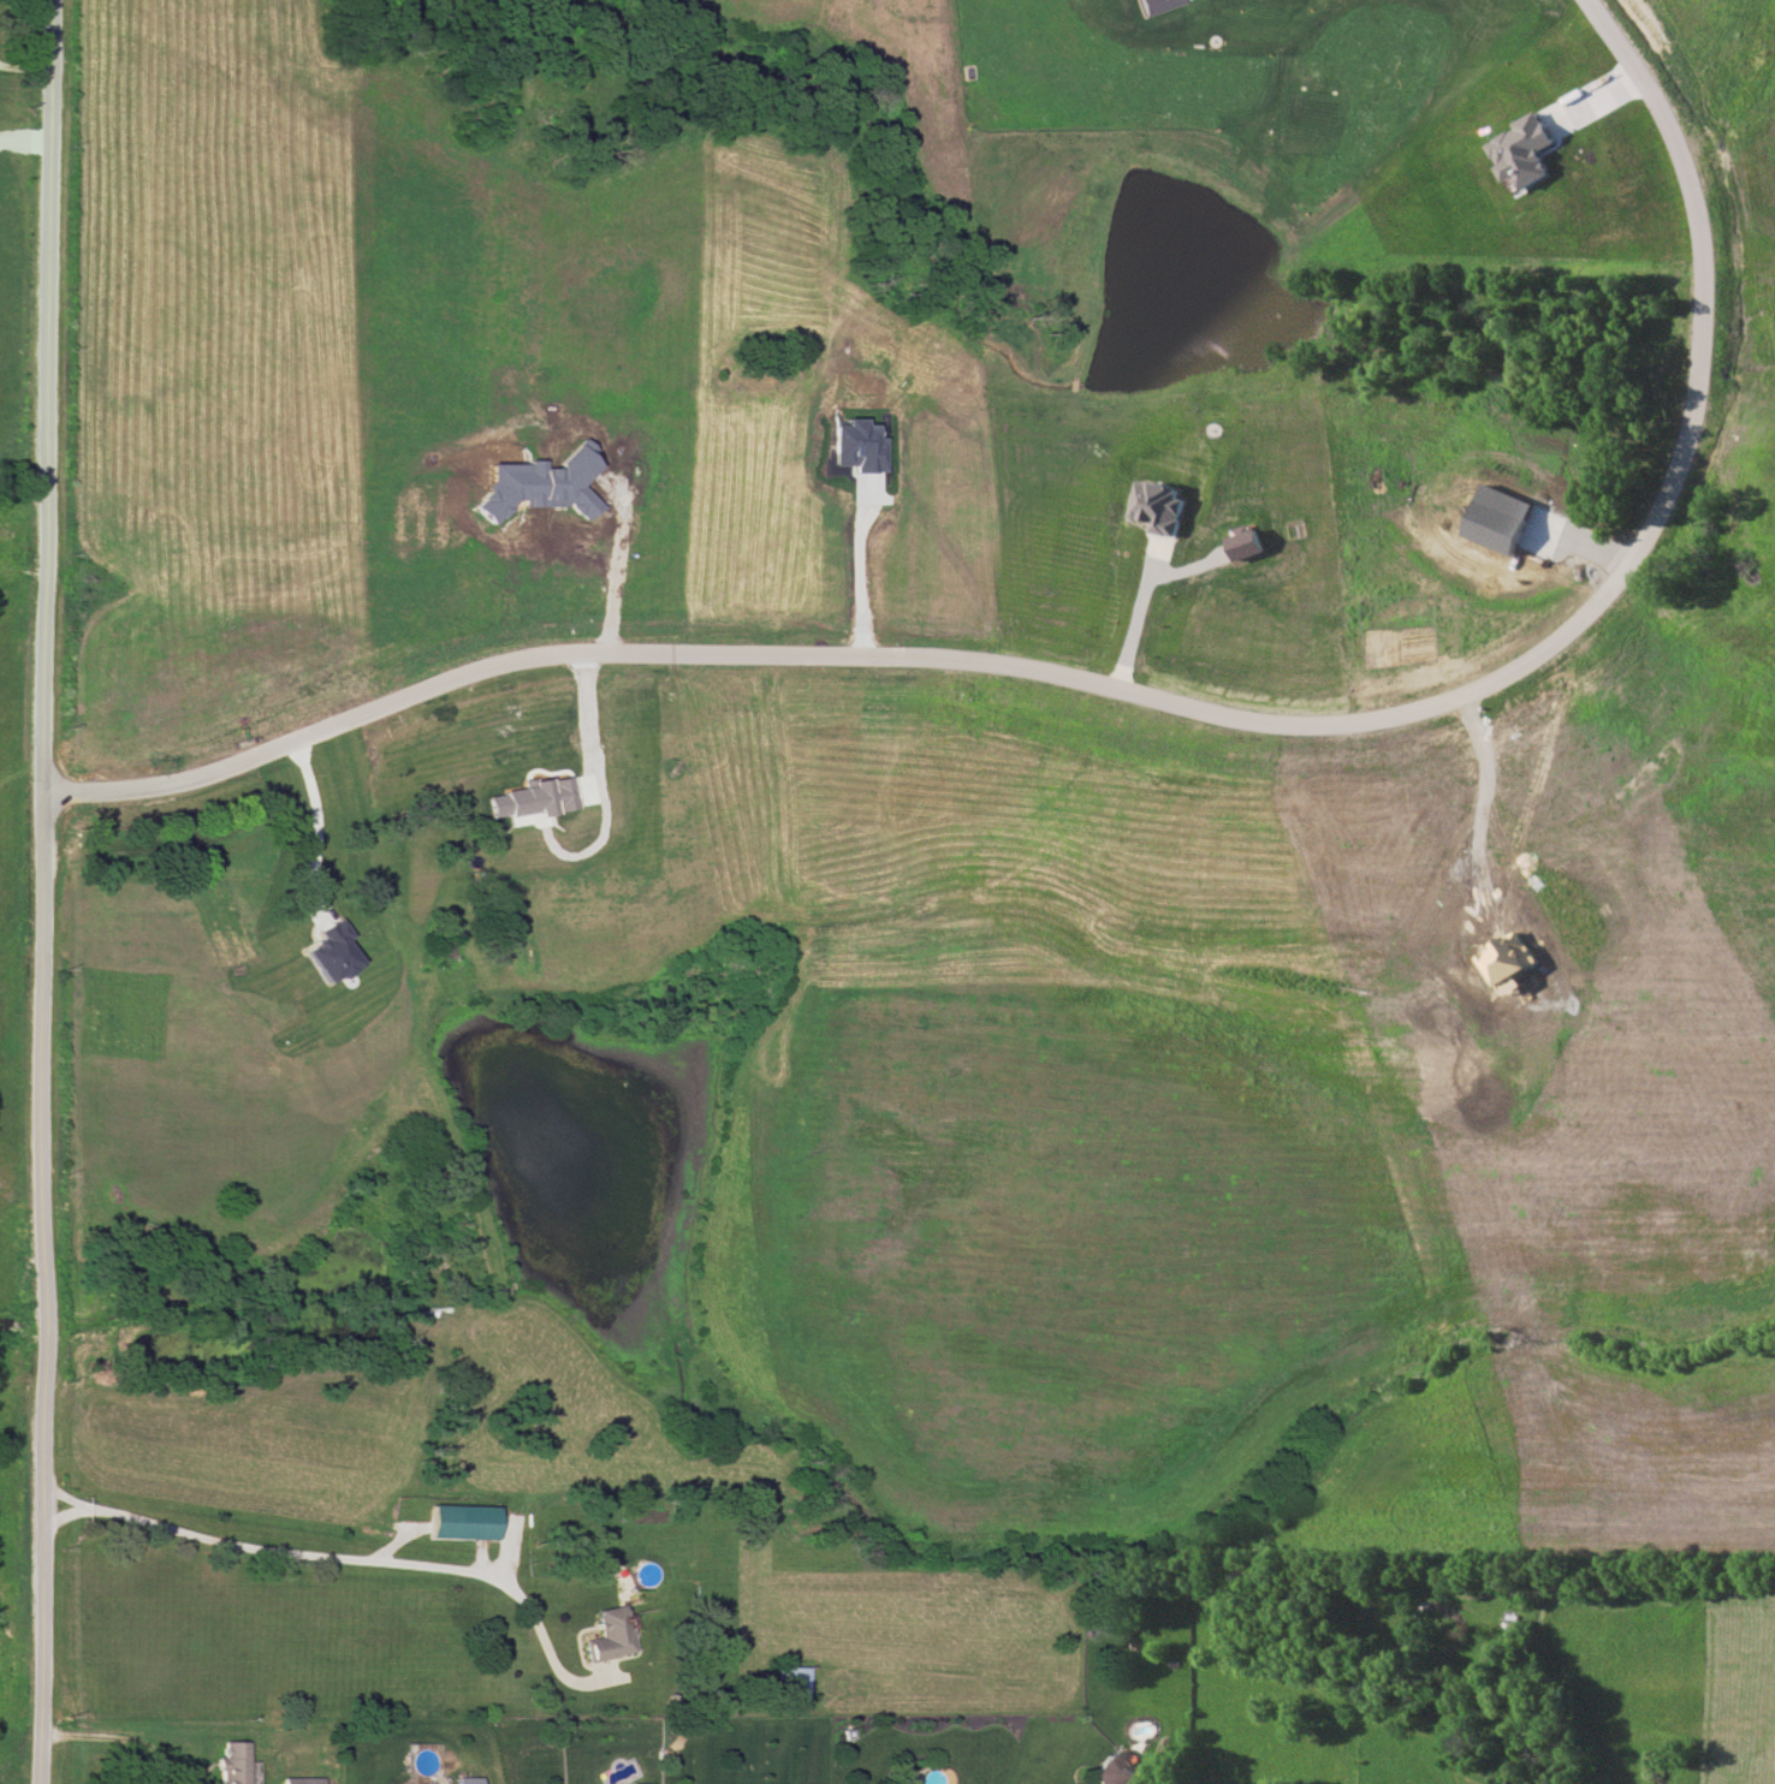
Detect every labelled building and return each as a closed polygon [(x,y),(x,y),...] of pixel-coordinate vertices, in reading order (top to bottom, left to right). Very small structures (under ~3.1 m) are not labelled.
[(1172,0),(1130,0),(1133,15),(1174,5),(1172,0)] [(1494,143),(1512,181),(1521,177),(1526,188),(1556,174),(1544,151),(1560,143),(1544,111),(1520,122),(1523,129),(1494,143)] [(1133,517),(1155,523),(1153,531),(1178,538),(1188,499),(1179,497),(1181,488),(1143,478),(1133,517)] [(497,788),(501,817),(530,812),(530,815),(570,809),(566,778),(497,788)] [(425,1538),(491,1539),(492,1506),(426,1505),(425,1538)] [(590,1611),(596,1637),(580,1640),(584,1662),(628,1652),(617,1605),(590,1611)] [(212,1757),(212,1783),(242,1783),(243,1742),(217,1741),(217,1757),(212,1757)] [(1093,1783),(1136,1783),(1142,1777),(1121,1761),(1125,1756),(1110,1745),(1086,1778),(1093,1783)]
